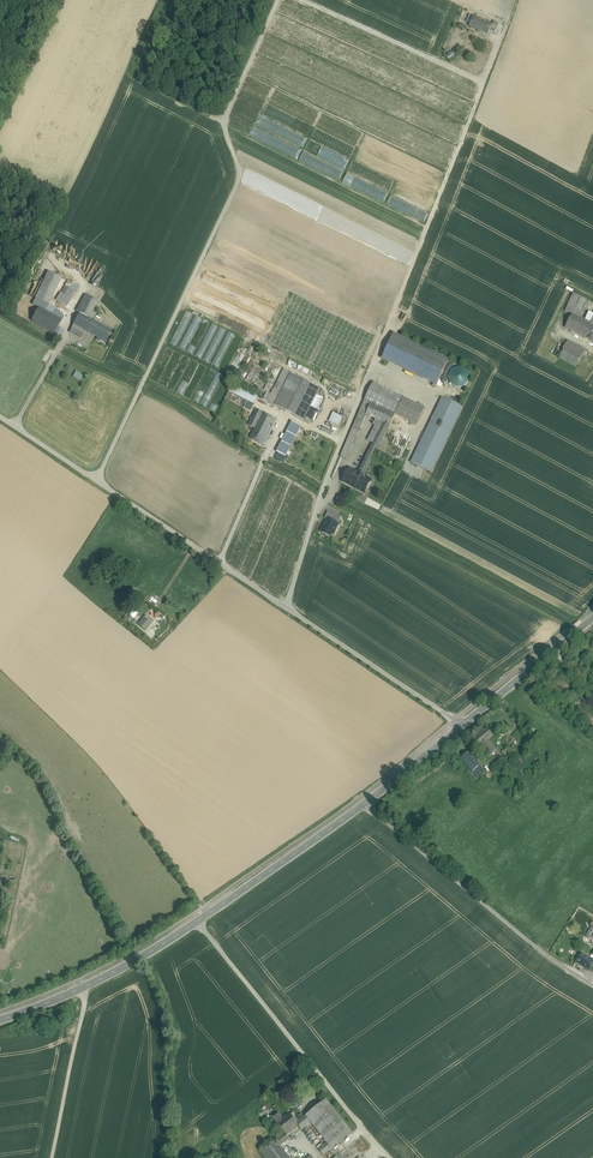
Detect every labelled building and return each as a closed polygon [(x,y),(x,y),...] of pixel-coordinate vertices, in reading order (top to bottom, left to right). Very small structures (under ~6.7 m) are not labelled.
[(492,25),(474,16),(470,26),(488,35),(490,30),(492,25)] [(499,25),(493,22),(492,25),(490,30),(495,33),(499,25)] [(261,116),(257,126),(301,146),(306,136),(261,116)] [(251,138),(296,156),(300,147),(254,128),(251,138)] [(304,151),(345,168),(349,158),(309,140),(304,151)] [(298,161),(339,179),(343,169),(303,152),(298,161)] [(383,201),(388,192),(346,173),(342,182),(383,201)] [(386,204),(424,221),(428,211),(391,195),(386,204)] [(48,272),(35,299),(49,305),(62,278),(48,272)] [(68,281),(61,293),(64,295),(68,289),(75,293),(79,287),(68,281)] [(64,295),(61,293),(56,300),(67,306),(75,293),(68,289),(64,295)] [(573,294),(567,307),(574,310),(580,297),(573,294)] [(580,297),(574,310),(580,313),(587,300),(580,297)] [(55,309),(49,305),(35,299),(32,305),(39,308),(62,321),(64,316),(54,311),(55,309)] [(95,304),(83,299),(79,307),(76,312),(79,314),(88,318),(95,304)] [(62,321),(39,308),(31,321),(54,334),(58,328),(62,321)] [(178,346),(191,313),(185,310),(171,343),(178,346)] [(88,318),(79,314),(73,325),(86,331),(92,320),(89,319),(88,318)] [(186,351),(201,318),(194,315),(179,347),(186,351)] [(589,324),(572,315),(565,328),(585,338),(592,325),(589,324)] [(98,324),(92,320),(86,331),(85,333),(86,332),(92,335),(98,324)] [(112,331),(98,324),(92,335),(106,343),(112,331)] [(202,359),(219,327),(212,324),(195,355),(202,359)] [(86,331),(73,325),(69,333),(81,339),(85,333),(86,331)] [(211,363),(224,330),(217,327),(204,360),(211,363)] [(63,331),(58,328),(54,334),(60,337),(63,331)] [(213,364),(220,367),(233,334),(226,332),(213,364)] [(448,361),(394,335),(382,359),(437,385),(448,361)] [(574,345),(567,341),(565,346),(572,350),(574,345)] [(186,351),(193,354),(196,347),(189,344),(186,351)] [(578,347),(574,345),(572,350),(582,355),(583,355),(585,351),(581,348),(578,346),(578,347)] [(572,350),(565,346),(559,358),(576,367),(582,357),(582,355),(572,350)] [(157,382),(173,350),(167,347),(151,379),(157,382)] [(160,384),(167,387),(182,354),(175,351),(160,384)] [(183,355),(167,387),(175,391),(190,358),(183,355)] [(468,381),(469,377),(468,373),(466,370),(463,368),(459,367),(455,368),(452,370),(449,374),(449,378),(450,381),(452,385),(455,387),(459,388),(463,387),(466,384),(468,381)] [(209,368),(193,400),(200,403),(215,371),(209,368)] [(284,369),(267,402),(275,406),(291,374),(292,373),(284,369)] [(217,372),(200,404),(207,407),(223,375),(217,372)] [(84,378),(76,373),(73,378),(81,383),(84,378)] [(291,374),(275,406),(303,420),(320,388),(291,374)] [(182,395),(189,384),(182,380),(176,391),(182,395)] [(268,382),(264,390),(268,393),(273,384),(268,382)] [(221,384),(210,408),(216,411),(228,387),(221,384)] [(403,398),(372,384),(365,400),(371,403),(387,411),(395,415),(396,414),(403,398)] [(258,397),(233,385),(229,392),(247,401),(254,404),(258,397)] [(403,398),(396,414),(417,425),(425,409),(403,398)] [(442,398),(411,463),(431,473),(462,408),(442,398)] [(365,400),(352,429),(359,432),(366,415),(371,403),(365,400)] [(254,404),(247,401),(244,407),(251,411),(254,404)] [(387,411),(371,403),(366,415),(378,420),(382,422),(387,411)] [(276,420),(256,410),(249,426),(255,429),(269,435),(276,420)] [(387,411),(382,422),(390,426),(395,415),(387,411)] [(373,443),(358,473),(363,476),(364,476),(390,426),(382,422),(378,420),(367,441),(373,443)] [(293,422),(278,453),(285,457),(301,426),(293,422)] [(269,435),(255,429),(250,439),(263,446),(269,435)] [(352,429),(340,457),(347,460),(359,432),(352,429)] [(403,437),(399,436),(398,439),(399,440),(394,456),(401,459),(410,435),(404,433),(403,437)] [(358,473),(349,468),(342,482),(338,489),(344,493),(348,485),(354,488),(356,484),(358,485),(363,476),(358,473)] [(364,476),(363,476),(358,485),(356,484),(354,488),(364,494),(371,480),(364,476)] [(335,515),(328,512),(325,519),(327,520),(327,519),(332,521),(335,515)] [(341,518),(335,515),(332,521),(338,524),(341,518)] [(332,521),(327,519),(327,520),(321,533),(335,539),(335,537),(332,536),(335,529),(336,529),(338,525),(338,524),(332,521)] [(146,615),(142,620),(145,623),(147,621),(150,624),(153,621),(146,615)] [(142,620),(138,625),(145,631),(150,624),(147,621),(145,623),(142,620)] [(488,728),(474,740),(480,747),(480,746),(488,740),(493,735),(488,728)] [(497,750),(488,740),(480,746),(489,757),(493,755),(493,756),(495,755),(494,754),(497,750)] [(480,765),(469,752),(461,759),(472,772),(473,772),(479,766),(480,765)] [(479,766),(473,772),(478,778),(485,772),(479,766)] [(589,938),(592,932),(592,927),(591,926),(585,936),(589,938)] [(582,953),(575,963),(590,971),(592,966),(592,959),(582,953)] [(326,1100),(306,1116),(310,1122),(311,1123),(331,1107),(326,1100)] [(331,1107),(311,1123),(327,1143),(332,1149),(352,1133),(331,1107)] [(277,1123),(282,1119),(280,1117),(281,1116),(278,1112),(277,1113),(272,1117),(277,1123)] [(282,1119),(277,1123),(285,1133),(286,1135),(298,1125),(299,1125),(297,1123),(289,1113),(282,1119)] [(299,1125),(298,1125),(301,1129),(310,1122),(306,1116),(297,1123),(299,1125)] [(285,1133),(276,1141),(280,1146),(289,1139),(286,1135),(285,1133)] [(276,1141),(261,1152),(266,1157),(289,1157),(280,1146),(276,1141)] [(327,1143),(318,1150),(323,1156),(332,1149),(327,1143)]
